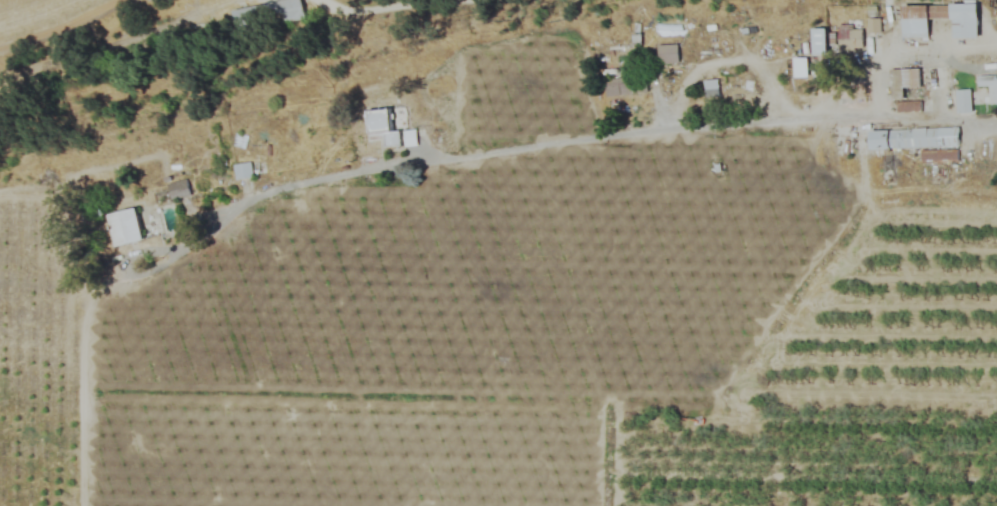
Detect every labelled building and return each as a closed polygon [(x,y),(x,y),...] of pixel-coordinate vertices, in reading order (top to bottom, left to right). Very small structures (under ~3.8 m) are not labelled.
[(304,19),(301,0),(285,0),(229,9),(232,30),(304,19)] [(951,38),(978,38),(978,4),(949,4),(949,6),(902,6),(902,38),(927,38),(927,18),(951,19),(951,38)] [(861,50),(861,25),(839,25),(839,50),(861,50)] [(811,28),(811,54),(828,54),(828,28),(811,28)] [(677,45),(657,45),(657,63),(677,63),(677,45)] [(639,55),(639,47),(600,47),(600,55),(639,55)] [(793,58),(793,77),(806,77),(806,58),(793,58)] [(919,69),(889,69),(890,101),(896,101),(896,111),(919,111),(919,69)] [(988,86),(988,103),(996,103),(996,74),(977,74),(977,86),(988,86)] [(603,79),(605,97),(645,92),(643,75),(603,79)] [(718,98),(718,79),(703,79),(703,98),(718,98)] [(970,90),(955,90),(955,114),(970,114),(970,90)] [(399,130),(391,131),(390,109),(367,110),(368,138),(383,137),(383,148),(400,147),(399,130)] [(869,148),(959,147),(958,128),(869,129),(869,148)] [(235,179),(266,175),(264,160),(233,165),(235,179)] [(189,195),(186,179),(166,184),(170,199),(189,195)] [(108,214),(115,247),(143,242),(136,208),(108,214)]
